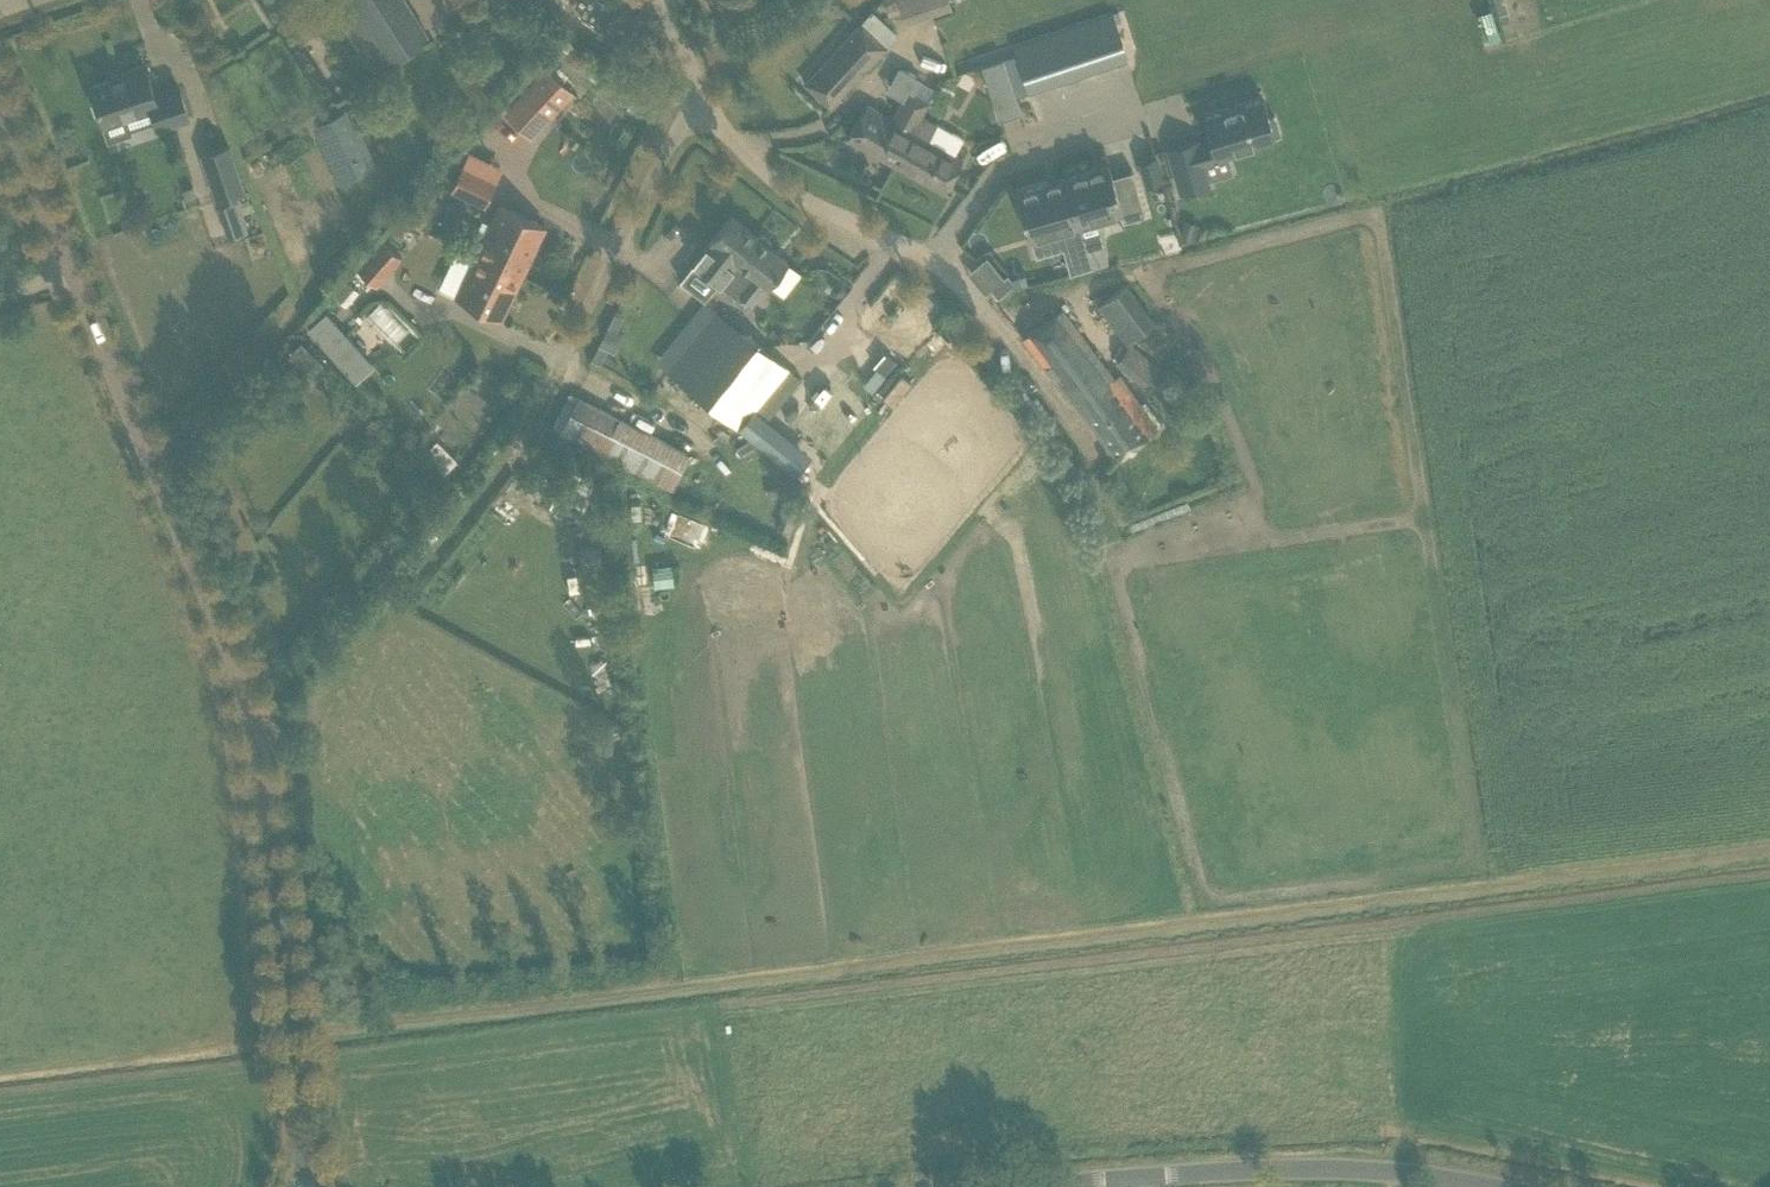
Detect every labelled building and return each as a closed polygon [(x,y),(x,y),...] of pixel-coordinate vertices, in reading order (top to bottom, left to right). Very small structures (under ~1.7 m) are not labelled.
[(406,0),(332,0),(330,1),(373,66),(391,56),(425,31),(406,0)] [(951,8),(948,0),(896,0),(906,25),(951,8)] [(1083,22),(1014,46),(1028,91),(1128,58),(1113,13),(1083,22)] [(861,22),(821,66),(805,83),(831,107),(887,46),(861,22)] [(572,48),(564,56),(576,67),(584,59),(572,48)] [(1003,59),(981,66),(999,121),(1021,113),(1003,59)] [(157,131),(190,120),(178,86),(155,94),(145,64),(122,72),(123,76),(91,86),(109,140),(131,133),(126,118),(150,110),(157,131)] [(547,71),(507,114),(530,135),(570,92),(561,83),(552,74),(547,71)] [(896,121),(867,105),(848,138),(899,167),(925,119),(919,116),(927,102),(908,92),(897,112),(901,113),(896,121)] [(1202,164),(1227,156),(1232,155),(1231,152),(1275,139),(1274,136),(1280,134),(1275,117),(1269,119),(1263,100),(1202,118),(1210,144),(1197,148),(1195,140),(1168,148),(1181,193),(1208,185),(1207,181),(1202,164)] [(312,126),(340,185),(377,167),(349,109),(312,126)] [(925,119),(899,167),(944,192),(963,159),(930,141),(938,126),(925,119)] [(228,147),(202,156),(217,201),(243,192),(228,147)] [(1154,158),(1139,162),(1146,186),(1161,181),(1154,158)] [(452,189),(484,204),(494,182),(462,166),(452,189)] [(1109,166),(1065,178),(1079,225),(1095,220),(1121,213),(1123,221),(1145,215),(1132,171),(1112,176),(1109,166)] [(1065,178),(1016,193),(1030,239),(1062,230),(1074,272),(1091,266),(1084,243),(1079,225),(1065,178)] [(248,231),(237,200),(217,207),(228,238),(248,231)] [(545,226),(502,206),(478,256),(521,276),(545,226)] [(694,263),(681,280),(705,299),(719,283),(736,260),(755,235),(731,216),(711,240),(712,241),(694,263)] [(1184,225),(1180,236),(1195,240),(1198,229),(1184,225)] [(736,260),(719,283),(733,294),(739,293),(752,304),(767,285),(768,285),(772,279),(787,261),(769,247),(771,245),(770,242),(762,235),(759,235),(757,237),(755,235),(736,260)] [(357,270),(377,287),(402,258),(382,241),(357,270)] [(989,289),(1006,274),(989,254),(972,269),(989,289)] [(478,256),(458,299),(500,319),(521,276),(478,256)] [(1003,277),(990,288),(997,297),(1015,283),(1007,274),(1003,277)] [(1127,342),(1154,322),(1126,285),(1099,306),(1127,342)] [(1057,308),(1040,323),(1022,338),(1051,373),(1117,460),(1162,426),(1146,404),(1137,411),(1057,308)] [(717,312),(668,373),(720,414),(745,383),(716,360),(740,330),(717,312)] [(740,330),(716,360),(745,383),(720,414),(739,429),(751,414),(760,403),(773,414),(782,403),(768,392),(787,368),(740,331),(740,330)] [(1157,369),(1130,346),(1116,362),(1143,385),(1157,369)] [(360,356),(344,371),(355,383),(374,366),(363,353),(360,356)] [(885,353),(873,366),(878,370),(884,376),(896,363),(885,353)] [(552,426),(672,489),(689,456),(569,394),(552,426)] [(751,414),(739,429),(795,474),(807,458),(751,414)]
